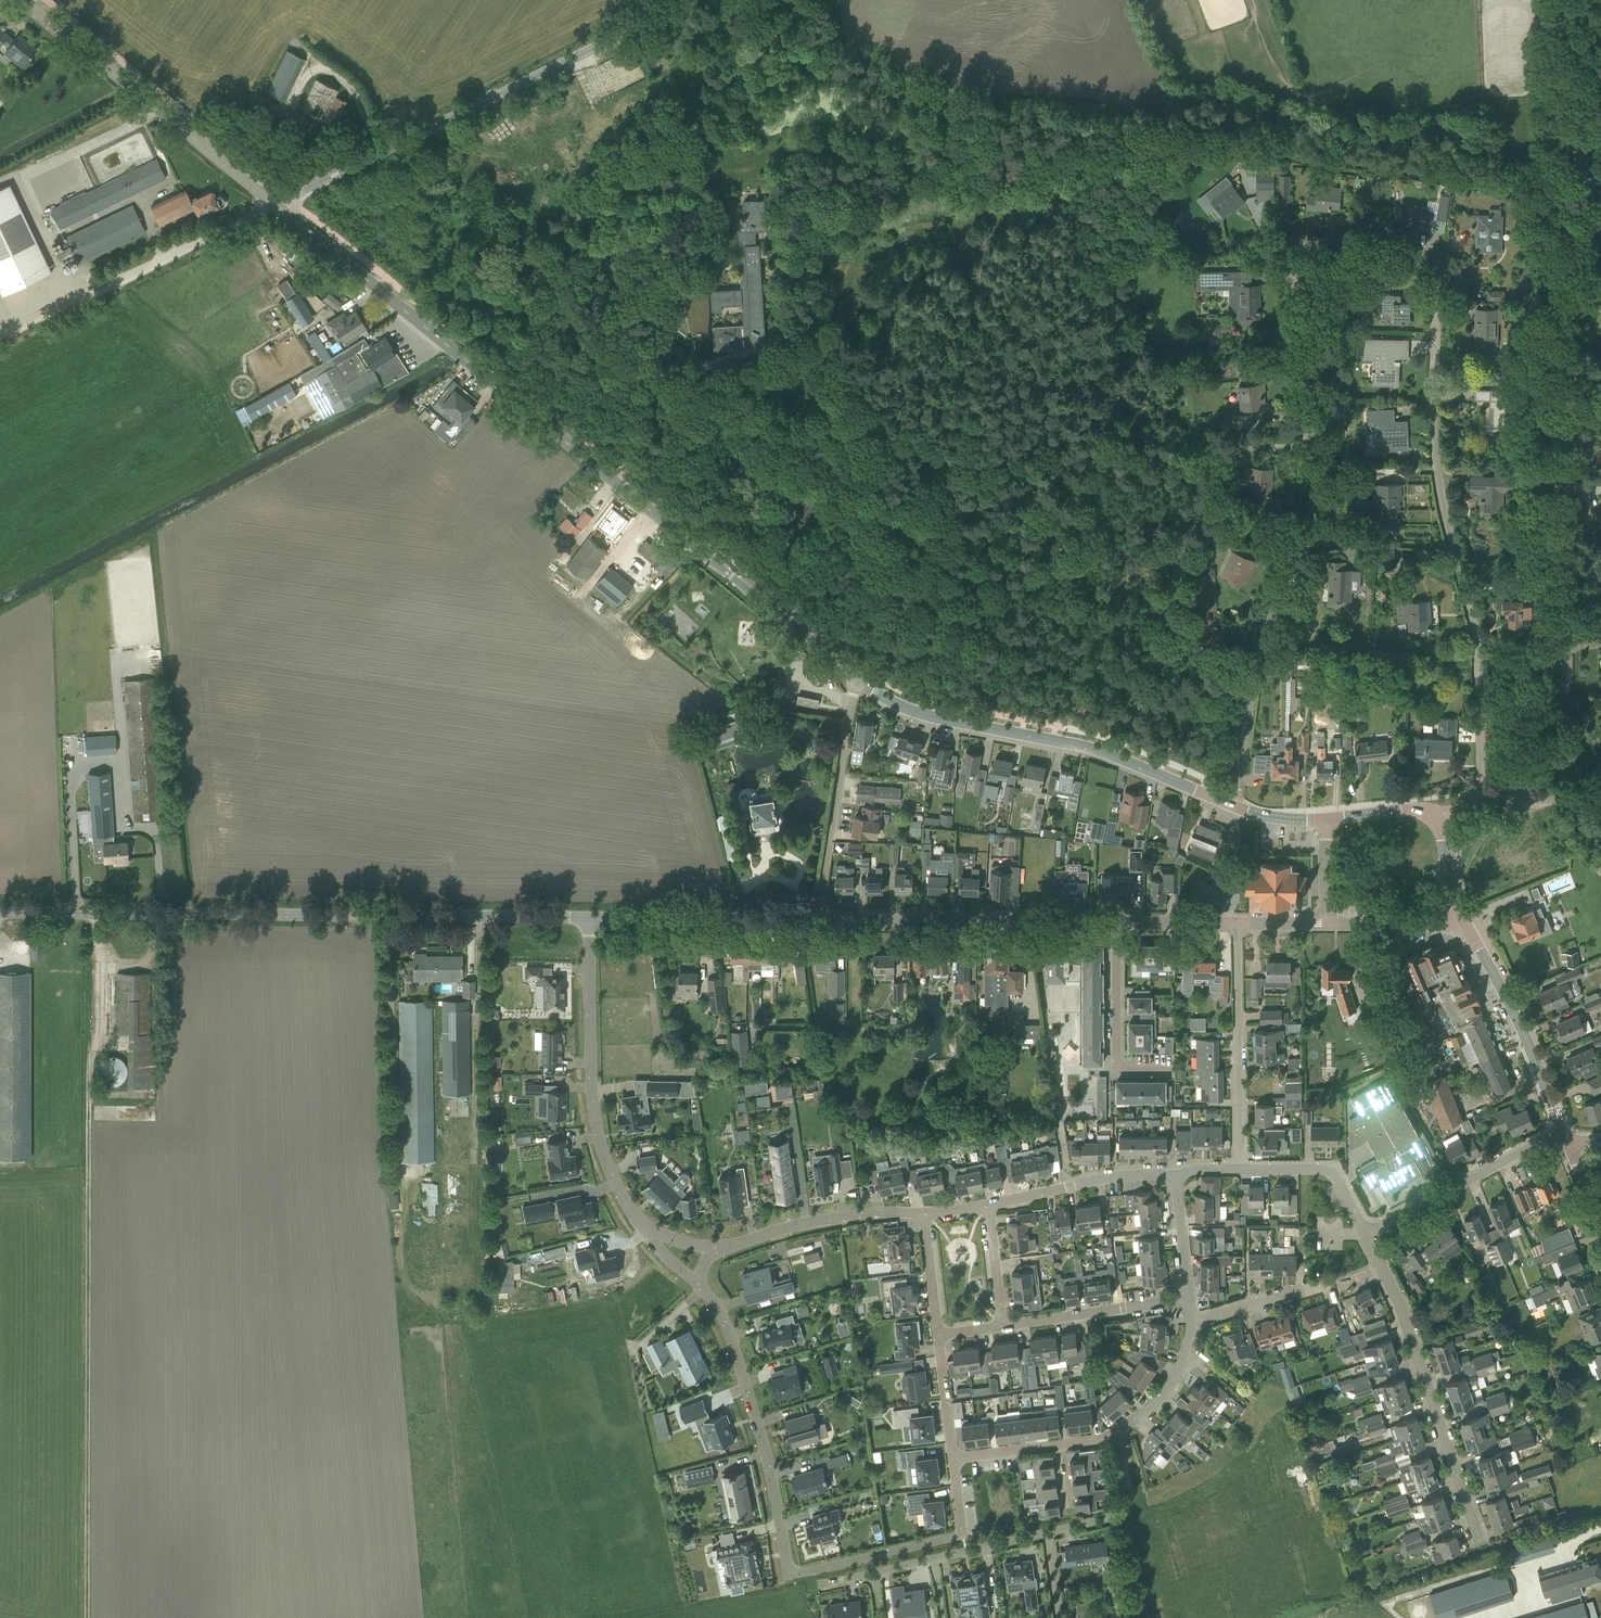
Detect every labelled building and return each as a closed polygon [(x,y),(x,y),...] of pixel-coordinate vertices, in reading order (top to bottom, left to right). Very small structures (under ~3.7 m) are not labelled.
[(2,42),(18,54),(14,59),(22,66),(29,58),(31,55),(33,55),(35,53),(34,51),(36,49),(27,42),(26,43),(17,36),(14,40),(8,35),(0,29),(0,45),(2,42)] [(283,100),(288,90),(304,59),(287,50),(266,92),(283,100)] [(335,96),(338,89),(316,78),(301,109),(335,125),(346,101),(335,96)] [(60,227),(60,228),(165,179),(156,159),(51,209),(58,224),(60,227)] [(1275,187),(1275,173),(1257,173),(1257,187),(1275,187)] [(1284,175),(1283,203),(1288,203),(1288,201),(1290,202),(1291,177),(1289,177),(1289,175),(1284,175)] [(1236,208),(1246,200),(1231,179),(1209,197),(1215,205),(1213,207),(1220,216),(1222,214),(1223,215),(1235,206),(1236,208)] [(46,262),(10,184),(0,189),(0,291),(2,295),(51,272),(46,262)] [(1339,208),(1340,197),(1341,189),(1319,186),(1318,198),(1309,197),(1307,208),(1316,210),(1317,208),(1330,209),(1330,207),(1339,208)] [(222,206),(224,205),(225,202),(224,199),(222,198),(220,195),(215,197),(211,189),(189,199),(185,189),(150,206),(159,225),(194,208),(198,216),(219,206),(222,206)] [(1441,193),(1436,218),(1446,220),(1450,194),(1446,194),(1441,193)] [(687,293),(686,294),(686,296),(686,298),(687,300),(687,303),(687,305),(687,307),(687,309),(688,312),(688,314),(688,316),(689,318),(689,321),(690,323),(690,325),(691,327),(692,329),(692,331),(693,334),(706,333),(707,330),(707,328),(707,325),(708,322),(708,320),(708,317),(708,314),(708,312),(709,309),(709,307),(709,304),(708,301),(708,299),(711,298),(712,311),(722,310),(722,305),(742,304),(742,314),(743,324),(713,326),(714,350),(745,348),(745,343),(750,343),(750,344),(766,343),(759,244),(756,244),(755,230),(767,229),(765,199),(755,199),(744,200),(745,215),(742,215),(742,217),(736,218),(741,288),(711,290),(711,295),(708,295),(708,292),(707,292),(706,292),(705,291),(704,291),(703,291),(702,291),(701,290),(700,290),(699,290),(698,290),(697,290),(696,290),(695,291),(694,291),(693,291),(692,291),(691,292),(690,292),(689,292),(688,293),(687,293)] [(80,263),(145,232),(146,231),(133,204),(67,236),(70,242),(63,245),(64,247),(55,252),(59,259),(75,251),(80,263)] [(1431,230),(1433,220),(1435,211),(1426,209),(1403,204),(1400,222),(1421,226),(1420,228),(1431,230)] [(1501,209),(1489,209),(1489,216),(1478,215),(1477,251),(1500,252),(1501,216),(1501,209)] [(1378,267),(1369,267),(1368,288),(1377,288),(1378,267)] [(1256,301),(1256,285),(1245,285),(1241,285),(1240,270),(1240,272),(1229,272),(1229,271),(1200,272),(1200,286),(1232,285),(1232,301),(1238,301),(1238,321),(1247,321),(1247,322),(1253,322),(1253,320),(1259,320),(1259,312),(1261,312),(1261,310),(1259,310),(1259,301),(1256,301)] [(286,279),(277,285),(287,300),(285,302),(301,325),(314,316),(298,293),(296,294),(286,279)] [(316,289),(320,285),(313,280),(310,284),(316,289)] [(1487,299),(1504,299),(1504,292),(1487,291),(1487,299)] [(1522,291),(1521,302),(1534,303),(1534,291),(1522,291)] [(340,301),(329,292),(323,299),(335,307),(340,301)] [(1382,319),(1392,319),(1392,322),(1402,322),(1402,324),(1407,324),(1407,322),(1410,322),(1410,303),(1401,303),(1401,295),(1383,294),(1382,313),(1382,319)] [(1498,345),(1498,334),(1498,322),(1501,322),(1501,310),(1476,309),(1476,328),(1478,328),(1477,343),(1475,342),(1475,344),(1498,345)] [(366,328),(356,311),(341,321),(338,316),(327,323),(332,332),(336,330),(344,342),(361,331),(365,328),(366,328)] [(315,331),(307,336),(320,357),(327,352),(315,331)] [(408,372),(395,352),(393,352),(390,348),(391,346),(384,336),(369,346),(364,337),(330,357),(324,360),(299,374),(308,391),(322,417),(409,372),(408,371),(408,372)] [(1374,383),(1380,383),(1391,384),(1391,379),(1397,379),(1398,364),(1400,364),(1400,355),(1407,355),(1407,341),(1360,339),(1359,358),(1378,358),(1378,370),(1374,370),(1374,383)] [(1257,363),(1236,366),(1238,375),(1258,372),(1257,363)] [(288,367),(276,373),(282,384),(294,378),(288,367)] [(756,387),(775,376),(770,369),(752,380),(756,387)] [(289,381),(244,406),(252,419),(296,394),(289,381)] [(1241,410),(1254,408),(1265,407),(1263,393),(1265,393),(1264,384),(1238,387),(1241,410)] [(452,437),(454,434),(462,425),(462,424),(469,416),(467,414),(474,405),(454,388),(441,405),(446,409),(442,414),(452,422),(449,425),(442,420),(434,430),(448,443),(452,437)] [(1493,407),(1493,415),(1493,426),(1505,427),(1505,416),(1507,416),(1507,414),(1505,414),(1506,400),(1503,400),(1504,389),(1475,388),(1475,399),(1491,400),(1490,407),(1493,407)] [(1385,449),(1397,449),(1408,448),(1407,437),(1405,437),(1404,430),(1406,430),(1405,421),(1388,422),(1388,409),(1368,411),(1369,423),(1366,423),(1366,431),(1374,431),(1375,446),(1385,445),(1385,449)] [(454,434),(452,437),(457,440),(474,420),(469,416),(462,424),(462,425),(454,434)] [(1251,494),(1261,495),(1271,496),(1271,494),(1270,494),(1271,485),(1268,485),(1269,469),(1246,467),(1245,480),(1252,480),(1251,494)] [(1507,476),(1507,469),(1495,469),(1495,477),(1472,477),(1471,488),(1485,489),(1485,499),(1482,499),(1481,511),(1493,511),(1493,510),(1501,510),(1502,492),(1528,492),(1527,476),(1507,476)] [(1373,476),(1357,476),(1357,485),(1373,485),(1373,476)] [(1380,510),(1380,518),(1397,518),(1397,510),(1398,510),(1398,495),(1400,495),(1400,484),(1376,484),(1376,489),(1379,489),(1379,510),(1380,510)] [(627,533),(623,530),(635,514),(616,500),(567,565),(585,579),(616,539),(620,542),(627,533)] [(574,539),(593,518),(585,511),(578,519),(576,517),(572,522),(567,517),(559,526),(574,539)] [(1235,541),(1221,537),(1220,538),(1216,536),(1215,542),(1219,544),(1233,548),(1235,541)] [(1378,565),(1394,564),(1393,550),(1377,551),(1378,565)] [(1363,552),(1361,560),(1374,563),(1375,554),(1363,552)] [(1225,576),(1232,579),(1242,584),(1248,570),(1250,571),(1255,562),(1236,553),(1225,576)] [(1344,570),(1345,562),(1328,562),(1328,570),(1334,570),(1334,587),(1327,588),(1326,604),(1350,605),(1351,591),(1357,591),(1360,588),(1361,571),(1344,570)] [(617,604),(626,594),(633,585),(611,567),(595,586),(617,604)] [(1520,599),(1532,598),(1531,579),(1519,580),(1520,599)] [(1521,602),(1504,601),(1504,603),(1502,604),(1502,608),(1503,609),(1503,611),(1507,611),(1506,616),(1509,617),(1509,625),(1521,625),(1521,616),(1529,616),(1529,607),(1521,607),(1521,602)] [(1409,621),(1409,629),(1431,628),(1431,626),(1430,626),(1429,617),(1426,618),(1425,602),(1398,603),(1399,621),(1409,621)] [(1273,662),(1273,673),(1285,673),(1285,662),(1273,662)] [(124,681),(134,822),(164,819),(153,676),(148,676),(149,679),(124,681)] [(792,693),(783,684),(779,687),(788,697),(792,693)] [(798,694),(797,702),(818,706),(820,699),(798,694)] [(747,717),(709,729),(713,742),(751,730),(747,717)] [(1455,719),(1444,719),(1442,719),(1442,738),(1416,738),(1416,770),(1429,770),(1429,756),(1451,756),(1451,746),(1455,746),(1455,719)] [(873,741),(875,733),(876,722),(857,720),(855,738),(854,737),(850,762),(861,764),(865,740),(873,741)] [(1308,752),(1309,731),(1300,731),(1300,752),(1308,752)] [(1333,777),(1333,766),(1333,761),(1325,761),(1325,746),(1325,731),(1319,731),(1319,746),(1318,746),(1318,761),(1317,761),(1318,777),(1333,777)] [(917,759),(919,753),(922,742),(901,735),(896,749),(911,754),(910,757),(917,759)] [(1267,758),(1266,768),(1272,769),(1272,776),(1274,776),(1274,778),(1278,778),(1279,777),(1285,777),(1285,773),(1285,745),(1285,736),(1278,736),(1278,743),(1278,755),(1272,755),(1272,758),(1267,758)] [(1356,772),(1365,773),(1366,758),(1389,756),(1388,745),(1387,740),(1355,744),(1356,759),(1357,759),(1356,772)] [(1285,773),(1285,777),(1290,777),(1291,778),(1295,778),(1296,777),(1298,777),(1298,766),(1298,758),(1298,756),(1292,756),(1292,745),(1291,745),(1285,745),(1285,773)] [(948,765),(949,759),(951,748),(937,746),(936,755),(934,755),(929,776),(936,778),(951,781),(954,766),(948,765)] [(966,784),(968,771),(977,773),(980,754),(967,752),(965,761),(963,760),(958,782),(956,791),(964,793),(966,784)] [(992,778),(991,781),(1008,785),(1011,768),(1013,757),(996,754),(994,764),(992,778)] [(1040,791),(1043,778),(1045,767),(1026,763),(1022,782),(1034,784),(1032,790),(1040,791)] [(918,766),(918,780),(925,780),(926,767),(918,766)] [(1076,811),(1079,799),(1079,794),(1082,783),(1074,782),(1072,781),(1074,773),(1061,770),(1059,779),(1056,778),(1054,789),(1048,788),(1047,793),(1057,795),(1057,793),(1069,795),(1068,798),(1066,809),(1076,811)] [(109,772),(88,773),(92,825),(92,836),(94,836),(94,845),(103,845),(104,853),(105,861),(117,860),(117,863),(127,862),(126,852),(126,848),(126,842),(113,843),(113,835),(109,772)] [(977,779),(974,794),(982,795),(985,780),(977,779)] [(901,788),(868,786),(857,785),(856,798),(865,799),(900,801),(901,788)] [(1006,785),(1004,798),(1004,802),(1011,803),(1012,800),(1015,786),(1006,785)] [(1125,791),(1121,817),(1129,819),(1134,820),(1133,825),(1144,827),(1147,810),(1141,809),(1143,795),(1125,791)] [(746,803),(748,815),(749,825),(776,821),(773,799),(746,803)] [(1159,811),(1156,820),(1168,826),(1166,836),(1168,838),(1166,847),(1177,850),(1183,818),(1175,815),(1179,808),(1170,804),(1169,803),(1166,801),(1164,802),(1162,801),(1158,811),(1159,811)] [(1038,802),(1035,819),(1032,831),(1039,832),(1042,820),(1045,803),(1038,802)] [(877,836),(882,809),(864,806),(863,817),(856,816),(854,826),(853,830),(854,831),(853,833),(869,835),(877,836)] [(78,838),(90,838),(90,810),(77,810),(78,838)] [(924,816),(924,825),(939,826),(940,818),(924,816)] [(910,834),(920,835),(921,820),(911,819),(910,834)] [(1096,821),(1093,840),(1102,842),(1105,823),(1096,821)] [(1220,852),(1222,848),(1226,838),(1220,836),(1221,831),(1199,823),(1195,832),(1193,831),(1187,849),(1219,861),(1222,853),(1220,852)] [(1044,827),(1043,834),(1055,836),(1056,829),(1044,827)] [(1106,832),(1104,841),(1112,843),(1114,834),(1106,832)] [(1135,838),(1134,846),(1143,848),(1144,839),(1135,838)] [(1066,855),(1067,839),(1057,839),(1056,855),(1066,855)] [(899,842),(892,842),(890,863),(898,863),(899,842)] [(849,852),(860,852),(863,852),(863,843),(850,843),(849,852)] [(923,843),(922,863),(931,863),(931,843),(923,843)] [(962,875),(963,860),(968,860),(969,852),(956,851),(955,874),(962,875)] [(1130,851),(1130,864),(1132,864),(1132,870),(1141,870),(1141,851),(1130,851)] [(941,852),(940,861),(933,861),(933,864),(930,864),(930,866),(929,866),(928,891),(947,891),(947,883),(953,883),(954,861),(955,861),(956,852),(941,852)] [(868,873),(869,857),(862,856),(861,872),(868,873)] [(1291,863),(1271,863),(1262,863),(1262,870),(1255,870),(1255,876),(1246,876),(1246,892),(1250,892),(1250,910),(1262,910),(1262,905),(1291,905),(1291,904),(1297,904),(1297,898),(1302,898),(1302,893),(1306,893),(1306,876),(1297,876),(1297,872),(1298,872),(1298,869),(1297,869),(1297,865),(1291,865),(1291,863)] [(1019,884),(1020,866),(992,864),(992,871),(991,871),(991,888),(991,895),(993,895),(1010,896),(1010,883),(1019,884)] [(853,891),(853,880),(853,868),(845,868),(844,865),(836,865),(836,891),(853,891)] [(912,891),(912,880),(912,873),(905,873),(905,865),(897,865),(897,873),(896,873),(896,891),(912,891)] [(883,891),(883,880),(883,867),(876,867),(876,877),(866,877),(866,891),(883,891)] [(1151,879),(1151,889),(1151,899),(1166,900),(1166,890),(1170,891),(1170,882),(1177,882),(1177,893),(1178,868),(1160,867),(1160,879),(1151,879)] [(978,892),(979,882),(979,868),(971,868),(971,877),(960,877),(960,892),(978,892)] [(1055,875),(1055,886),(1065,886),(1065,901),(1079,901),(1079,898),(1086,898),(1087,888),(1087,882),(1089,882),(1089,871),(1078,871),(1078,881),(1069,881),(1069,870),(1055,870),(1055,875)] [(1097,876),(1097,886),(1102,886),(1102,895),(1121,895),(1121,902),(1134,902),(1134,880),(1115,880),(1115,873),(1102,873),(1102,876),(1097,876)] [(1233,892),(1233,877),(1221,877),(1221,884),(1196,883),(1196,890),(1194,890),(1194,897),(1196,900),(1222,901),(1222,891),(1224,891),(1224,892),(1233,892)] [(1537,887),(1531,889),(1535,899),(1541,897),(1537,887)] [(1552,930),(1547,917),(1544,917),(1540,907),(1522,914),(1512,918),(1516,928),(1516,929),(1520,939),(1532,934),(1534,937),(1550,931),(1552,930)] [(747,962),(747,946),(732,945),(732,962),(747,962)] [(1023,992),(1023,971),(1008,971),(1008,962),(1004,962),(1004,945),(988,945),(988,963),(985,962),(985,997),(981,997),(980,1004),(985,1004),(985,1015),(1009,1015),(1009,997),(1009,993),(1010,993),(1010,992),(1023,992)] [(1046,945),(1046,965),(1048,965),(1048,1010),(1048,1020),(1065,1020),(1065,1010),(1080,1010),(1080,1060),(1082,1060),(1082,1062),(1080,1062),(1080,1063),(1103,1063),(1103,1049),(1104,1049),(1104,1036),(1103,1036),(1103,1010),(1104,1010),(1104,997),(1103,997),(1103,971),(1104,971),(1104,958),(1103,958),(1103,945),(1046,945)] [(1168,974),(1175,974),(1175,960),(1163,960),(1163,945),(1137,945),(1137,960),(1132,960),(1132,975),(1141,975),(1141,967),(1158,967),(1158,970),(1168,970),(1168,974)] [(762,968),(763,946),(747,946),(747,962),(747,964),(747,965),(750,965),(750,969),(762,969),(762,968)] [(776,965),(776,946),(763,946),(762,968),(773,968),(773,972),(779,973),(779,965),(776,965)] [(779,965),(791,965),(791,946),(776,946),(776,965),(779,965)] [(816,961),(816,969),(829,969),(828,993),(844,993),(845,970),(835,970),(835,962),(835,957),(835,947),(817,946),(817,957),(817,961),(816,961)] [(1406,958),(1417,983),(1419,988),(1416,989),(1422,1003),(1432,999),(1428,991),(1434,988),(1452,1029),(1464,1024),(1483,1016),(1478,1002),(1480,1001),(1473,987),(1471,988),(1465,974),(1464,975),(1453,948),(1442,953),(1439,946),(1422,953),(1422,951),(1406,958)] [(926,975),(926,971),(950,971),(950,948),(931,948),(931,955),(926,955),(926,954),(915,954),(915,975),(926,975)] [(969,998),(971,950),(959,949),(958,983),(955,983),(954,998),(969,998)] [(1579,964),(1577,951),(1561,953),(1562,960),(1567,960),(1568,966),(1579,964)] [(414,976),(450,976),(461,976),(461,956),(425,956),(425,954),(414,954),(414,976)] [(875,954),(875,965),(875,974),(886,973),(886,978),(894,978),(894,954),(875,954)] [(1227,995),(1228,975),(1215,975),(1215,961),(1193,960),(1193,964),(1183,964),(1182,992),(1193,992),(1194,983),(1201,983),(1201,984),(1204,985),(1204,983),(1210,983),(1210,990),(1220,990),(1220,995),(1227,995)] [(794,962),(797,983),(806,982),(803,961),(794,962)] [(1267,961),(1267,978),(1265,978),(1265,985),(1290,986),(1290,961),(1267,961)] [(1322,969),(1322,980),(1323,980),(1323,984),(1333,984),(1333,990),(1336,991),(1343,1015),(1357,1010),(1347,980),(1350,980),(1350,979),(1350,968),(1339,968),(1339,963),(1333,963),(1331,962),(1326,962),(1324,963),(1322,963),(1322,969)] [(1580,966),(1565,973),(1569,981),(1583,975),(1580,966)] [(545,1009),(563,1009),(563,976),(541,977),(541,967),(526,967),(527,978),(535,978),(535,986),(545,985),(545,1009)] [(679,982),(679,994),(679,996),(697,996),(698,987),(698,983),(698,980),(700,980),(700,974),(698,974),(698,972),(679,972),(679,982)] [(29,1157),(30,973),(0,973),(0,1157),(29,1157)] [(117,1034),(129,1034),(129,1051),(127,1051),(127,1087),(156,1087),(156,1034),(149,1034),(150,984),(150,974),(117,973),(117,1034)] [(725,1009),(721,976),(707,978),(711,1010),(725,1009)] [(1252,978),(1252,995),(1261,995),(1261,978),(1252,978)] [(474,981),(464,981),(464,996),(474,996),(474,981)] [(1574,997),(1568,981),(1559,985),(1559,984),(1540,993),(1547,1009),(1555,1005),(1557,1009),(1556,1010),(1570,1005),(1569,1004),(1568,1004),(1566,1000),(1574,997)] [(903,982),(894,982),(894,1000),(903,1000),(903,982)] [(1143,1009),(1143,1016),(1156,1016),(1156,1009),(1151,1009),(1151,996),(1150,996),(1135,996),(1129,996),(1129,1009),(1143,1009)] [(1600,1005),(1600,999),(1599,996),(1584,1002),(1588,1011),(1600,1005)] [(470,1096),(469,1011),(469,1000),(442,1001),(443,1096),(470,1096)] [(401,1163),(433,1162),(431,1001),(399,1001),(401,1163)] [(844,1016),(844,1003),(835,1003),(835,1016),(844,1016)] [(1261,1023),(1282,1022),(1282,1010),(1261,1011),(1261,1023)] [(1416,1011),(1409,1012),(1417,1044),(1438,1036),(1428,1028),(1416,1011)] [(1586,1020),(1582,1013),(1580,1014),(1558,1023),(1565,1039),(1582,1032),(1583,1034),(1592,1029),(1588,1019),(1586,1020)] [(1015,1037),(1020,1037),(1020,1043),(1035,1043),(1035,1037),(1041,1037),(1041,1024),(1025,1024),(1025,1015),(1015,1015),(1015,1037)] [(1156,1035),(1156,1016),(1143,1016),(1143,1022),(1129,1022),(1129,1048),(1151,1048),(1151,1035),(1156,1035)] [(1206,1030),(1205,1016),(1191,1016),(1191,1031),(1206,1030)] [(1480,1060),(1499,1051),(1483,1016),(1464,1024),(1467,1029),(1450,1036),(1463,1068),(1480,1060)] [(1286,1023),(1286,1032),(1301,1031),(1301,1023),(1286,1023)] [(877,1034),(886,1034),(886,1030),(890,1030),(890,1026),(886,1026),(886,1025),(877,1025),(877,1034)] [(746,1029),(730,1031),(734,1064),(750,1063),(746,1029)] [(1256,1046),(1275,1045),(1275,1038),(1283,1037),(1282,1030),(1255,1031),(1256,1046)] [(561,1063),(561,1042),(563,1042),(564,1034),(561,1034),(561,1031),(542,1031),(542,1063),(561,1063)] [(1600,1044),(1600,1034),(1592,1038),(1596,1046),(1600,1044)] [(1197,1054),(1219,1053),(1218,1038),(1197,1038),(1197,1054)] [(1276,1053),(1275,1045),(1256,1046),(1257,1061),(1284,1060),(1284,1053),(1276,1053)] [(1586,1077),(1599,1071),(1593,1057),(1597,1056),(1593,1047),(1590,1048),(1568,1058),(1575,1073),(1583,1070),(1586,1077)] [(1056,1049),(1047,1050),(1049,1063),(1056,1063),(1056,1049)] [(127,1066),(127,1063),(126,1060),(125,1058),(123,1055),(120,1053),(118,1051),(114,1050),(112,1050),(108,1050),(105,1051),(102,1052),(100,1054),(98,1056),(96,1059),(96,1062),(95,1066),(95,1068),(96,1071),(97,1074),(99,1077),(101,1078),(104,1080),(106,1081),(110,1082),(112,1082),(116,1081),(119,1079),(122,1078),(124,1075),(126,1072),(127,1069),(127,1066)] [(1499,1051),(1480,1060),(1494,1093),(1513,1084),(1499,1051)] [(1202,1069),(1223,1069),(1223,1068),(1219,1068),(1219,1053),(1197,1054),(1197,1069),(1202,1069)] [(491,1065),(500,1065),(500,1055),(491,1055),(491,1065)] [(1288,1058),(1288,1067),(1301,1067),(1301,1057),(1288,1058)] [(1187,1078),(1186,1069),(1177,1069),(1178,1079),(1187,1078)] [(1202,1084),(1223,1084),(1223,1069),(1202,1069),(1202,1084)] [(501,1089),(502,1075),(490,1074),(490,1089),(501,1089)] [(1462,1119),(1444,1075),(1425,1084),(1443,1128),(1462,1119)] [(1302,1097),(1302,1077),(1286,1078),(1287,1084),(1286,1084),(1286,1097),(1302,1097)] [(1435,1153),(1423,1131),(1422,1131),(1423,1131),(1418,1134),(1387,1078),(1351,1098),(1359,1113),(1350,1118),(1350,1117),(1349,1117),(1350,1140),(1367,1139),(1377,1158),(1378,1158),(1381,1164),(1387,1161),(1401,1187),(1407,1184),(1406,1183),(1421,1174),(1421,1175),(1422,1175),(1424,1178),(1433,1176),(1437,1175),(1438,1174),(1442,1172),(1443,1171),(1443,1170),(1443,1169),(1441,1167),(1439,1165),(1436,1161),(1434,1159),(1434,1160),(1433,1161),(1430,1155),(1435,1153)] [(678,1095),(678,1081),(648,1081),(648,1094),(678,1095)] [(1117,1100),(1129,1100),(1129,1081),(1117,1081),(1117,1100)] [(1129,1081),(1129,1100),(1141,1100),(1141,1081),(1129,1081)] [(1141,1081),(1141,1100),(1153,1100),(1153,1081),(1141,1081)] [(1153,1081),(1153,1100),(1165,1100),(1165,1081),(1153,1081)] [(767,1083),(746,1085),(747,1094),(768,1091),(767,1083)] [(778,1103),(793,1103),(792,1083),(777,1083),(778,1103)] [(525,1093),(542,1093),(542,1085),(525,1084),(525,1093)] [(1202,1084),(1202,1100),(1223,1099),(1223,1084),(1202,1084)] [(566,1091),(556,1091),(547,1091),(546,1117),(565,1117),(566,1091)] [(770,1094),(756,1096),(758,1107),(771,1106),(770,1094)] [(619,1116),(618,1116),(619,1124),(620,1124),(621,1127),(626,1126),(627,1132),(645,1129),(644,1127),(651,1126),(649,1113),(642,1114),(639,1095),(622,1097),(624,1112),(619,1113),(619,1116)] [(1302,1107),(1302,1097),(1286,1097),(1286,1106),(1286,1107),(1302,1107)] [(1600,1098),(1584,1104),(1590,1122),(1600,1119),(1600,1100),(1600,1098)] [(1280,1113),(1282,1113),(1282,1105),(1256,1105),(1256,1122),(1273,1122),(1273,1121),(1280,1121),(1280,1113)] [(1501,1125),(1508,1122),(1513,1133),(1533,1124),(1526,1108),(1513,1114),(1510,1107),(1495,1113),(1501,1125)] [(1220,1117),(1219,1109),(1206,1109),(1206,1117),(1220,1117)] [(1312,1109),(1303,1109),(1303,1123),(1312,1123),(1312,1109)] [(1488,1109),(1474,1115),(1478,1124),(1492,1118),(1488,1109)] [(1468,1118),(1460,1123),(1466,1133),(1474,1129),(1468,1118)] [(1207,1147),(1207,1125),(1191,1126),(1192,1152),(1192,1148),(1207,1147)] [(1222,1147),(1222,1125),(1207,1125),(1207,1147),(1222,1147)] [(1192,1152),(1191,1126),(1191,1130),(1176,1130),(1176,1152),(1192,1152)] [(1338,1145),(1338,1142),(1339,1142),(1339,1127),(1311,1127),(1311,1145),(1338,1145)] [(1284,1140),(1284,1128),(1265,1129),(1265,1136),(1261,1136),(1259,1138),(1259,1140),(1256,1140),(1256,1152),(1287,1151),(1287,1140),(1284,1140)] [(750,1129),(735,1130),(735,1143),(751,1142),(750,1129)] [(531,1132),(523,1133),(525,1144),(533,1142),(531,1132)] [(1120,1156),(1132,1156),(1132,1137),(1120,1137),(1120,1156)] [(1132,1137),(1132,1156),(1144,1156),(1143,1137),(1132,1137)] [(1144,1156),(1155,1156),(1155,1137),(1143,1137),(1144,1156)] [(1155,1137),(1155,1156),(1167,1155),(1167,1137),(1155,1137)] [(1465,1162),(1480,1153),(1472,1138),(1463,1143),(1461,1139),(1446,1147),(1455,1163),(1463,1158),(1465,1162)] [(1084,1144),(1077,1144),(1077,1139),(1066,1140),(1069,1157),(1072,1157),(1072,1162),(1080,1162),(1080,1163),(1085,1163),(1085,1141),(1084,1141),(1084,1144)] [(556,1167),(558,1177),(560,1177),(560,1179),(568,1178),(567,1175),(577,1174),(577,1172),(579,1172),(578,1164),(576,1165),(574,1155),(568,1156),(566,1140),(547,1143),(549,1159),(547,1159),(549,1169),(556,1167)] [(797,1200),(789,1140),(768,1143),(777,1202),(778,1202),(777,1195),(794,1192),(795,1200),(797,1200)] [(1085,1141),(1085,1163),(1091,1163),(1090,1159),(1097,1158),(1097,1141),(1085,1141)] [(1097,1141),(1097,1158),(1105,1158),(1105,1162),(1110,1162),(1110,1141),(1097,1141)] [(1047,1144),(1034,1149),(1034,1155),(1039,1175),(1051,1173),(1048,1162),(1059,1159),(1057,1144),(1049,1146),(1047,1144)] [(1004,1158),(1002,1149),(1001,1145),(995,1146),(998,1159),(1004,1158)] [(1027,1178),(1022,1152),(1010,1154),(1011,1156),(1008,1157),(1006,1148),(1002,1149),(1004,1158),(1007,1170),(1013,1169),(1015,1180),(1027,1178)] [(1034,1149),(1022,1151),(1022,1152),(1027,1178),(1039,1175),(1034,1155),(1034,1149)] [(828,1163),(814,1165),(818,1192),(822,1192),(822,1194),(829,1193),(829,1191),(833,1190),(831,1179),(834,1179),(842,1178),(839,1153),(827,1154),(828,1163)] [(681,1174),(680,1174),(679,1174),(680,1175),(674,1180),(661,1167),(658,1168),(655,1155),(637,1158),(639,1172),(640,1172),(646,1170),(648,1177),(651,1180),(642,1190),(666,1213),(675,1204),(678,1207),(683,1206),(684,1215),(697,1214),(695,1197),(688,1197),(688,1196),(685,1197),(685,1198),(682,1198),(681,1197),(686,1192),(682,1188),(689,1181),(690,1180),(690,1178),(690,1176),(689,1175),(688,1174),(686,1173),(684,1173),(683,1173),(681,1174)] [(901,1164),(889,1167),(894,1190),(895,1190),(895,1192),(906,1188),(904,1177),(910,1175),(909,1170),(907,1158),(900,1160),(901,1164)] [(949,1175),(948,1170),(946,1158),(940,1159),(941,1163),(928,1166),(933,1190),(934,1190),(934,1191),(945,1187),(943,1176),(949,1175)] [(1401,1187),(1387,1161),(1381,1164),(1378,1158),(1377,1158),(1360,1167),(1360,1177),(1361,1177),(1361,1176),(1364,1175),(1371,1188),(1378,1185),(1384,1196),(1385,1195),(1384,1194),(1400,1186),(1400,1187),(1401,1187)] [(998,1161),(986,1164),(988,1174),(990,1186),(991,1185),(991,1187),(1003,1183),(998,1161)] [(984,1186),(981,1176),(988,1174),(986,1164),(985,1162),(973,1164),(974,1170),(968,1172),(972,1190),(972,1189),(973,1190),(972,1190),(973,1191),(984,1187),(984,1186)] [(932,1190),(933,1190),(928,1166),(909,1170),(910,1175),(912,1183),(918,1181),(920,1193),(932,1191),(932,1190)] [(747,1188),(744,1167),(737,1168),(738,1175),(719,1178),(724,1213),(743,1210),(740,1189),(747,1188)] [(889,1167),(877,1169),(870,1170),(873,1183),(879,1182),(882,1193),(894,1192),(893,1191),(894,1190),(889,1167)] [(960,1167),(948,1170),(949,1175),(951,1182),(957,1181),(959,1192),(971,1191),(971,1190),(972,1190),(968,1172),(961,1173),(960,1167)] [(1535,1197),(1541,1195),(1543,1201),(1559,1194),(1556,1186),(1552,1188),(1549,1181),(1531,1188),(1531,1186),(1514,1193),(1522,1211),(1538,1204),(1535,1197)] [(437,1216),(437,1182),(423,1182),(423,1216),(437,1216)] [(1242,1194),(1241,1194),(1242,1214),(1256,1214),(1256,1205),(1264,1205),(1263,1185),(1249,1185),(1249,1194),(1248,1194),(1248,1196),(1242,1196),(1242,1194)] [(1289,1185),(1274,1185),(1274,1205),(1282,1205),(1282,1212),(1297,1212),(1296,1193),(1295,1193),(1295,1196),(1290,1196),(1290,1193),(1289,1193),(1289,1185)] [(1192,1201),(1193,1206),(1212,1206),(1220,1206),(1220,1194),(1216,1194),(1216,1187),(1202,1187),(1202,1193),(1196,1193),(1196,1201),(1192,1201)] [(397,1207),(397,1188),(388,1188),(389,1207),(397,1207)] [(1157,1206),(1156,1198),(1152,1199),(1151,1192),(1132,1194),(1134,1213),(1140,1213),(1160,1211),(1160,1205),(1157,1206)] [(538,1204),(523,1207),(526,1221),(553,1215),(553,1214),(559,1213),(561,1219),(572,1216),(574,1226),(595,1221),(592,1206),(582,1208),(579,1195),(556,1199),(557,1200),(550,1202),(550,1201),(546,1201),(546,1202),(538,1204)] [(1504,1201),(1490,1206),(1494,1216),(1497,1225),(1498,1225),(1501,1233),(1507,1231),(1514,1228),(1511,1219),(1508,1211),(1504,1201)] [(1099,1203),(1088,1205),(1091,1227),(1102,1225),(1099,1203)] [(1091,1227),(1088,1205),(1076,1207),(1079,1228),(1091,1227)] [(1058,1231),(1072,1229),(1069,1206),(1062,1207),(1062,1209),(1055,1210),(1056,1221),(1049,1222),(1049,1219),(1048,1219),(1051,1240),(1059,1239),(1058,1231)] [(1220,1218),(1220,1206),(1212,1206),(1193,1206),(1193,1211),(1196,1211),(1196,1219),(1220,1218)] [(1139,1225),(1140,1233),(1156,1231),(1155,1224),(1158,1224),(1158,1216),(1161,1216),(1160,1211),(1140,1213),(1134,1213),(1135,1226),(1139,1225)] [(1225,1225),(1239,1225),(1239,1224),(1239,1212),(1234,1212),(1234,1219),(1225,1219),(1225,1225)] [(1029,1248),(1026,1225),(1036,1224),(1035,1213),(1016,1215),(1017,1223),(1008,1224),(1011,1250),(1029,1248)] [(1463,1232),(1466,1240),(1479,1235),(1482,1243),(1489,1241),(1485,1232),(1486,1232),(1479,1214),(1464,1220),(1469,1230),(1463,1232)] [(1118,1215),(1110,1216),(1112,1228),(1120,1226),(1118,1215)] [(891,1261),(909,1259),(908,1244),(910,1244),(908,1234),(905,1235),(904,1226),(883,1229),(884,1242),(889,1241),(891,1261)] [(1273,1273),(1284,1272),(1284,1246),(1284,1226),(1279,1226),(1280,1255),(1273,1255),(1273,1254),(1273,1277),(1273,1273)] [(1195,1236),(1195,1250),(1213,1250),(1213,1249),(1223,1249),(1223,1242),(1224,1242),(1224,1227),(1203,1228),(1203,1229),(1206,1229),(1206,1234),(1203,1234),(1203,1236),(1195,1236)] [(1446,1257),(1462,1246),(1456,1238),(1457,1237),(1450,1227),(1435,1238),(1437,1241),(1426,1248),(1434,1260),(1443,1254),(1446,1257)] [(1284,1235),(1284,1246),(1284,1272),(1297,1272),(1296,1261),(1296,1254),(1289,1255),(1289,1246),(1291,1246),(1291,1235),(1284,1235)] [(1158,1249),(1157,1237),(1139,1239),(1140,1251),(1158,1249)] [(1505,1239),(1497,1242),(1504,1259),(1512,1255),(1505,1239)] [(1531,1246),(1534,1254),(1546,1249),(1543,1241),(1531,1246)] [(503,1242),(494,1244),(496,1257),(506,1255),(503,1242)] [(1495,1262),(1504,1259),(1497,1242),(1488,1246),(1495,1262)] [(586,1248),(575,1251),(580,1269),(593,1265),(596,1279),(619,1273),(614,1255),(602,1258),(600,1250),(602,1250),(600,1244),(586,1248)] [(564,1245),(543,1251),(545,1259),(566,1254),(564,1245)] [(1547,1252),(1542,1254),(1545,1263),(1554,1259),(1557,1261),(1562,1275),(1573,1271),(1583,1267),(1583,1265),(1583,1263),(1581,1258),(1580,1257),(1578,1252),(1576,1253),(1575,1248),(1567,1252),(1564,1245),(1554,1249),(1547,1252)] [(1159,1260),(1158,1249),(1140,1251),(1142,1262),(1159,1260)] [(821,1259),(819,1250),(804,1254),(806,1263),(821,1259)] [(1416,1267),(1424,1262),(1417,1250),(1408,1256),(1416,1267)] [(1258,1276),(1261,1276),(1261,1254),(1249,1254),(1249,1277),(1258,1277),(1258,1276)] [(1273,1277),(1273,1254),(1261,1254),(1261,1276),(1265,1276),(1265,1277),(1273,1277)] [(1201,1270),(1198,1270),(1198,1275),(1225,1275),(1225,1263),(1232,1263),(1232,1256),(1214,1256),(1214,1262),(1212,1262),(1201,1262),(1201,1270)] [(1142,1274),(1165,1271),(1164,1259),(1159,1260),(1142,1262),(1141,1262),(1142,1274)] [(1116,1274),(1114,1261),(1107,1262),(1108,1267),(1108,1270),(1109,1275),(1116,1274)] [(1032,1283),(1039,1282),(1036,1264),(1023,1265),(1023,1272),(1012,1273),(1013,1278),(1012,1278),(1013,1286),(1032,1284),(1032,1283)] [(755,1291),(758,1301),(795,1290),(792,1281),(790,1276),(773,1281),(768,1266),(743,1274),(748,1293),(755,1291)] [(1108,1267),(1095,1269),(1095,1273),(1099,1299),(1108,1297),(1112,1296),(1109,1277),(1109,1275),(1108,1270),(1108,1267)] [(1091,1300),(1099,1299),(1095,1273),(1083,1275),(1082,1270),(1076,1271),(1077,1282),(1078,1289),(1085,1288),(1086,1300),(1091,1299),(1091,1300)] [(1165,1271),(1142,1274),(1144,1286),(1166,1283),(1165,1271)] [(1225,1275),(1198,1275),(1198,1280),(1201,1280),(1201,1288),(1207,1288),(1208,1297),(1225,1297),(1225,1275)] [(913,1297),(911,1285),(906,1285),(905,1278),(907,1278),(907,1277),(896,1279),(882,1281),(882,1289),(890,1288),(891,1294),(894,1313),(904,1311),(914,1310),(914,1302),(917,1301),(916,1297),(913,1297)] [(1063,1277),(1057,1278),(1058,1285),(1059,1292),(1065,1291),(1066,1295),(1067,1303),(1080,1301),(1078,1289),(1077,1282),(1064,1284),(1063,1277)] [(1418,1291),(1425,1287),(1419,1279),(1413,1283),(1418,1291)] [(1564,1290),(1573,1311),(1593,1303),(1590,1297),(1595,1295),(1589,1280),(1564,1290)] [(1032,1283),(1032,1284),(1013,1286),(1014,1295),(1015,1295),(1015,1299),(1027,1298),(1028,1309),(1042,1308),(1040,1296),(1039,1282),(1032,1283)] [(1542,1283),(1530,1287),(1532,1294),(1544,1290),(1542,1283)] [(1547,1289),(1532,1295),(1525,1298),(1529,1308),(1536,1305),(1536,1306),(1545,1302),(1544,1299),(1557,1293),(1555,1286),(1547,1289)] [(1373,1315),(1372,1313),(1373,1312),(1368,1302),(1376,1298),(1370,1287),(1355,1294),(1361,1306),(1356,1308),(1361,1319),(1368,1315),(1369,1317),(1373,1315)] [(1133,1290),(1135,1299),(1145,1298),(1144,1289),(1133,1290)] [(1304,1327),(1307,1326),(1308,1330),(1326,1324),(1327,1329),(1339,1325),(1337,1318),(1334,1307),(1327,1310),(1325,1304),(1302,1311),(1305,1319),(1302,1320),(1304,1327)] [(804,1305),(796,1307),(798,1313),(808,1310),(807,1306),(805,1307),(804,1305)] [(1600,1308),(1578,1316),(1586,1335),(1583,1336),(1586,1345),(1600,1339),(1600,1309),(1600,1308)] [(795,1323),(792,1314),(777,1319),(779,1327),(762,1332),(767,1349),(786,1344),(786,1345),(796,1342),(791,1324),(795,1323)] [(1141,1334),(1148,1334),(1168,1336),(1169,1331),(1165,1331),(1166,1323),(1160,1323),(1161,1314),(1145,1316),(1145,1321),(1142,1321),(1141,1333),(1141,1334)] [(1283,1340),(1295,1337),(1289,1317),(1285,1318),(1285,1317),(1277,1319),(1283,1340)] [(837,1321),(841,1336),(852,1334),(848,1319),(837,1321)] [(1283,1340),(1277,1319),(1269,1321),(1269,1323),(1266,1324),(1272,1343),(1283,1340)] [(914,1347),(920,1347),(918,1331),(920,1331),(919,1320),(918,1320),(899,1323),(901,1336),(897,1336),(899,1349),(894,1349),(895,1358),(915,1356),(914,1347)] [(1480,1322),(1463,1328),(1466,1336),(1482,1331),(1480,1322)] [(1272,1343),(1266,1324),(1263,1325),(1262,1324),(1254,1326),(1260,1347),(1272,1343)] [(1385,1324),(1365,1331),(1368,1339),(1388,1332),(1385,1324)] [(1347,1327),(1339,1330),(1344,1347),(1353,1345),(1347,1327)] [(1253,1343),(1245,1346),(1240,1329),(1224,1334),(1227,1344),(1225,1345),(1229,1358),(1239,1355),(1242,1363),(1257,1358),(1253,1343)] [(698,1350),(689,1331),(667,1341),(668,1343),(664,1346),(660,1339),(647,1345),(657,1365),(662,1362),(662,1364),(666,1362),(665,1361),(669,1359),(676,1372),(681,1370),(688,1382),(696,1378),(697,1379),(701,1378),(700,1376),(709,1372),(703,1359),(701,1360),(696,1351),(698,1350)] [(1075,1332),(1062,1334),(1063,1342),(1064,1346),(1066,1359),(1067,1363),(1079,1361),(1079,1359),(1086,1358),(1086,1357),(1085,1350),(1084,1343),(1083,1339),(1076,1340),(1075,1332)] [(1142,1352),(1157,1357),(1158,1348),(1164,1349),(1164,1341),(1168,1341),(1168,1336),(1148,1334),(1141,1334),(1140,1346),(1143,1346),(1142,1352)] [(1059,1360),(1066,1359),(1064,1346),(1057,1347),(1056,1335),(1052,1336),(1051,1335),(1043,1336),(1046,1362),(1046,1363),(1059,1362),(1059,1360)] [(1438,1358),(1455,1352),(1453,1346),(1463,1342),(1461,1335),(1434,1344),(1438,1358)] [(1035,1364),(1046,1362),(1043,1336),(1034,1338),(1034,1339),(1030,1339),(1032,1351),(1025,1352),(1027,1362),(1028,1365),(1035,1364)] [(1376,1359),(1395,1352),(1390,1339),(1361,1349),(1363,1355),(1373,1352),(1376,1359)] [(1013,1341),(1004,1342),(1008,1368),(1020,1366),(1022,1377),(1029,1375),(1028,1368),(1028,1365),(1027,1362),(1021,1363),(1017,1341),(1013,1342),(1013,1341)] [(993,1357),(987,1358),(989,1371),(1008,1368),(1004,1342),(995,1344),(996,1344),(991,1345),(993,1357)] [(1358,1352),(1355,1344),(1353,1345),(1344,1347),(1338,1349),(1340,1357),(1343,1356),(1343,1357),(1358,1352)] [(974,1347),(966,1348),(968,1367),(981,1365),(982,1372),(989,1371),(987,1358),(980,1358),(979,1347),(974,1347)] [(968,1367),(966,1348),(957,1349),(957,1350),(953,1351),(955,1362),(948,1363),(950,1377),(959,1375),(959,1377),(961,1377),(962,1377),(964,1377),(966,1376),(968,1375),(967,1374),(970,1373),(968,1367)] [(1151,1366),(1157,1357),(1142,1352),(1134,1349),(1131,1353),(1135,1356),(1136,1355),(1141,1358),(1134,1368),(1149,1379),(1156,1369),(1151,1366)] [(1365,1362),(1370,1376),(1399,1366),(1395,1352),(1376,1359),(1365,1362)] [(1457,1358),(1455,1352),(1438,1358),(1443,1371),(1470,1362),(1468,1355),(1457,1358)] [(1595,1362),(1592,1363),(1593,1365),(1591,1366),(1592,1368),(1594,1367),(1599,1377),(1600,1376),(1600,1352),(1596,1354),(1597,1356),(1593,1357),(1595,1362)] [(1493,1361),(1490,1353),(1473,1359),(1476,1367),(1493,1361)] [(826,1366),(835,1363),(832,1354),(823,1357),(826,1366)] [(1544,1366),(1550,1383),(1557,1381),(1553,1371),(1566,1366),(1563,1358),(1544,1366)] [(929,1388),(927,1386),(924,1369),(913,1371),(912,1368),(913,1368),(912,1360),(880,1364),(880,1367),(881,1372),(881,1373),(904,1370),(908,1398),(928,1395),(928,1394),(929,1392),(929,1388)] [(1496,1370),(1493,1361),(1476,1367),(1479,1376),(1496,1370)] [(1035,1364),(1028,1365),(1028,1368),(1029,1375),(1029,1376),(1037,1375),(1035,1364)] [(797,1371),(795,1365),(784,1368),(786,1375),(772,1379),(775,1390),(773,1390),(775,1395),(777,1395),(777,1398),(787,1395),(788,1396),(804,1392),(798,1371),(797,1371)] [(1149,1379),(1134,1368),(1128,1377),(1119,1370),(1115,1374),(1129,1389),(1133,1383),(1142,1389),(1149,1379)] [(1129,1389),(1115,1374),(1109,1379),(1114,1385),(1106,1391),(1110,1396),(1122,1410),(1132,1402),(1124,1393),(1129,1390),(1129,1389)] [(1354,1388),(1370,1382),(1367,1374),(1352,1379),(1351,1377),(1338,1381),(1342,1392),(1354,1388)] [(1469,1391),(1480,1388),(1475,1374),(1447,1384),(1451,1397),(1469,1391)] [(1386,1399),(1408,1391),(1403,1378),(1376,1387),(1378,1393),(1384,1391),(1386,1399)] [(1095,1399),(1092,1381),(1083,1382),(1086,1400),(1088,1400),(1095,1399)] [(1370,1382),(1354,1388),(1356,1396),(1372,1390),(1370,1382)] [(1194,1385),(1191,1389),(1215,1408),(1222,1399),(1226,1402),(1230,1397),(1227,1394),(1227,1393),(1214,1383),(1210,1389),(1204,1383),(1199,1389),(1194,1385)] [(1055,1388),(1057,1401),(1064,1400),(1062,1384),(1054,1384),(1055,1388)] [(992,1386),(972,1387),(973,1395),(992,1393),(992,1386)] [(961,1388),(956,1388),(957,1396),(971,1394),(970,1387),(965,1387),(961,1387),(961,1388)] [(1187,1412),(1205,1425),(1206,1426),(1211,1421),(1207,1418),(1215,1408),(1191,1389),(1187,1393),(1192,1397),(1188,1403),(1192,1406),(1187,1412)] [(1412,1405),(1408,1391),(1386,1399),(1389,1407),(1383,1409),(1385,1414),(1412,1405)] [(1469,1391),(1451,1397),(1456,1410),(1484,1401),(1482,1394),(1472,1398),(1469,1391)] [(1489,1406),(1506,1400),(1503,1392),(1486,1397),(1489,1406)] [(1122,1410),(1110,1396),(1101,1404),(1097,1409),(1099,1422),(1109,1413),(1113,1418),(1122,1410)] [(704,1399),(680,1408),(686,1422),(696,1418),(698,1425),(706,1422),(716,1448),(736,1440),(728,1421),(730,1421),(728,1414),(726,1415),(725,1413),(711,1418),(709,1413),(710,1413),(704,1399)] [(961,1400),(952,1402),(954,1418),(963,1416),(961,1400)] [(1506,1400),(1489,1406),(1492,1415),(1509,1409),(1506,1400)] [(1093,1428),(1090,1402),(1077,1404),(1080,1430),(1093,1428)] [(1080,1430),(1077,1404),(1064,1406),(1067,1431),(1080,1430)] [(935,1438),(932,1414),(919,1415),(918,1406),(893,1409),(895,1427),(911,1425),(913,1440),(935,1438)] [(1048,1434),(1045,1415),(1044,1409),(1032,1411),(1033,1416),(1035,1435),(1048,1434)] [(821,1439),(816,1424),(814,1425),(813,1421),(816,1420),(814,1411),(784,1420),(787,1428),(790,1427),(791,1432),(789,1432),(794,1447),(803,1444),(802,1441),(810,1439),(811,1442),(821,1439)] [(1177,1411),(1169,1421),(1188,1436),(1199,1424),(1203,1428),(1205,1425),(1187,1412),(1183,1417),(1177,1411)] [(991,1441),(989,1424),(995,1424),(995,1421),(994,1412),(987,1413),(988,1416),(981,1416),(982,1421),(975,1422),(978,1443),(991,1441)] [(1058,1413),(1045,1415),(1048,1434),(1061,1432),(1058,1413)] [(1380,1413),(1364,1418),(1364,1420),(1366,1427),(1383,1421),(1380,1413)] [(1491,1427),(1489,1421),(1486,1414),(1462,1422),(1463,1425),(1461,1426),(1464,1436),(1483,1430),(1491,1427)] [(1033,1416),(1020,1418),(1023,1437),(1035,1435),(1033,1416)] [(1400,1438),(1421,1430),(1416,1417),(1389,1426),(1391,1433),(1398,1431),(1400,1438)] [(663,1418),(655,1420),(657,1429),(665,1427),(663,1418)] [(978,1443),(975,1422),(968,1423),(968,1418),(961,1419),(964,1445),(978,1443)] [(1020,1418),(1008,1419),(1010,1439),(1023,1437),(1020,1418)] [(1010,1439),(1008,1419),(995,1421),(995,1424),(997,1440),(1010,1439)] [(1166,1435),(1162,1439),(1175,1450),(1177,1451),(1183,1443),(1184,1443),(1187,1440),(1187,1438),(1188,1436),(1169,1421),(1161,1430),(1166,1435)] [(1383,1421),(1366,1427),(1369,1435),(1385,1429),(1383,1421)] [(1530,1427),(1509,1434),(1510,1436),(1512,1441),(1533,1435),(1530,1427)] [(1396,1446),(1398,1453),(1425,1444),(1421,1430),(1400,1438),(1402,1444),(1396,1446)] [(1485,1437),(1483,1430),(1464,1436),(1468,1446),(1470,1445),(1471,1449),(1495,1441),(1493,1434),(1485,1437)] [(1533,1435),(1512,1441),(1515,1450),(1535,1443),(1533,1435)] [(1175,1450),(1162,1439),(1157,1446),(1147,1439),(1146,1440),(1145,1443),(1143,1446),(1143,1450),(1143,1453),(1144,1456),(1145,1459),(1147,1462),(1150,1465),(1157,1456),(1164,1462),(1175,1450)] [(675,1441),(662,1443),(664,1456),(677,1454),(675,1441)] [(1320,1443),(1308,1447),(1311,1456),(1323,1452),(1320,1443)] [(923,1447),(898,1451),(900,1468),(916,1466),(918,1483),(940,1481),(939,1471),(939,1465),(938,1465),(937,1455),(925,1457),(923,1447)] [(1103,1458),(1104,1458),(1103,1448),(1079,1451),(1079,1452),(1080,1457),(1078,1457),(1078,1460),(1070,1462),(1071,1472),(1105,1468),(1105,1467),(1105,1468),(1092,1469),(1091,1460),(1103,1458)] [(1483,1473),(1502,1467),(1499,1460),(1510,1457),(1508,1450),(1479,1460),(1483,1473)] [(1368,1469),(1378,1466),(1394,1460),(1392,1452),(1375,1458),(1376,1459),(1366,1462),(1368,1469)] [(847,1461),(845,1454),(830,1458),(833,1466),(847,1461)] [(1034,1478),(1044,1476),(1055,1475),(1054,1464),(1046,1465),(1046,1461),(1042,1462),(1042,1457),(1042,1456),(1018,1459),(1020,1469),(1033,1467),(1034,1477),(1034,1478)] [(1414,1477),(1433,1470),(1431,1463),(1432,1462),(1429,1456),(1419,1460),(1400,1466),(1402,1472),(1412,1469),(1414,1477)] [(1394,1460),(1378,1466),(1381,1475),(1397,1470),(1394,1460)] [(1553,1474),(1549,1464),(1522,1473),(1525,1481),(1546,1474),(1547,1476),(1553,1474)] [(712,1466),(686,1472),(687,1479),(702,1476),(703,1483),(714,1480),(712,1466)] [(1517,1477),(1514,1470),(1504,1474),(1502,1467),(1483,1473),(1488,1487),(1517,1477)] [(1105,1468),(1071,1472),(1071,1473),(1082,1471),(1083,1476),(1081,1477),(1080,1480),(1072,1481),(1074,1492),(1108,1488),(1108,1487),(1107,1487),(1095,1489),(1093,1479),(1106,1478),(1107,1478),(1105,1468)] [(1409,1493),(1428,1487),(1439,1483),(1436,1477),(1433,1470),(1414,1477),(1403,1480),(1405,1488),(1407,1487),(1409,1493)] [(825,1477),(823,1471),(813,1474),(813,1471),(803,1474),(804,1477),(796,1479),(798,1485),(796,1486),(800,1497),(810,1494),(809,1489),(816,1487),(818,1491),(828,1488),(825,1480),(827,1479),(826,1476),(825,1477)] [(731,1518),(752,1514),(744,1472),(730,1474),(731,1476),(723,1477),(731,1518)] [(1037,1497),(1047,1496),(1058,1495),(1056,1483),(1049,1484),(1048,1481),(1045,1481),(1044,1476),(1034,1478),(1034,1477),(1021,1479),(1022,1488),(1035,1487),(1037,1497)] [(1528,1489),(1526,1481),(1505,1488),(1508,1495),(1528,1489)] [(1085,1491),(1085,1496),(1083,1497),(1083,1500),(1075,1501),(1076,1512),(1098,1509),(1097,1509),(1096,1499),(1109,1497),(1109,1498),(1109,1497),(1108,1488),(1074,1492),(1074,1493),(1085,1491)] [(1542,1492),(1544,1497),(1530,1502),(1534,1513),(1557,1505),(1551,1489),(1542,1492)] [(930,1501),(929,1492),(908,1495),(910,1514),(925,1512),(926,1524),(932,1523),(932,1526),(940,1525),(940,1523),(945,1522),(942,1499),(930,1501)] [(1383,1500),(1386,1507),(1407,1500),(1404,1493),(1383,1500)] [(1426,1516),(1447,1509),(1443,1495),(1416,1504),(1418,1511),(1424,1509),(1426,1516)] [(1037,1497),(1023,1498),(1025,1508),(1038,1507),(1039,1516),(1039,1517),(1060,1514),(1059,1503),(1051,1504),(1051,1501),(1048,1501),(1047,1496),(1037,1497)] [(1490,1515),(1518,1506),(1516,1499),(1506,1503),(1503,1496),(1486,1502),(1490,1515)] [(1388,1515),(1409,1508),(1407,1500),(1386,1507),(1388,1515)] [(1525,1503),(1518,1506),(1490,1515),(1495,1528),(1512,1523),(1510,1516),(1527,1510),(1525,1503)] [(837,1536),(834,1525),(843,1522),(838,1508),(813,1516),(815,1523),(806,1525),(811,1544),(823,1540),(824,1543),(834,1540),(833,1537),(837,1536)] [(1447,1509),(1426,1516),(1417,1519),(1421,1528),(1423,1528),(1425,1531),(1451,1522),(1447,1509)] [(1519,1529),(1539,1522),(1537,1514),(1516,1521),(1519,1529)] [(1398,1547),(1401,1546),(1421,1539),(1419,1530),(1403,1536),(1403,1537),(1399,1539),(1400,1540),(1396,1541),(1398,1547)] [(1460,1549),(1456,1535),(1435,1541),(1437,1548),(1432,1549),(1436,1561),(1445,1558),(1444,1554),(1460,1549)] [(1421,1539),(1401,1546),(1404,1554),(1427,1546),(1425,1538),(1421,1539)] [(756,1581),(762,1580),(761,1579),(760,1571),(760,1570),(756,1549),(755,1549),(753,1540),(753,1541),(753,1540),(747,1541),(745,1541),(746,1542),(740,1543),(717,1548),(717,1549),(712,1550),(714,1561),(720,1560),(720,1561),(724,1560),(727,1573),(726,1573),(728,1579),(727,1579),(727,1581),(728,1581),(729,1586),(730,1586),(748,1582),(754,1581),(754,1582),(756,1581)] [(1108,1560),(1105,1542),(1067,1548),(1069,1565),(1108,1560)] [(1501,1556),(1504,1566),(1547,1552),(1544,1542),(1501,1556)] [(1028,1609),(1038,1608),(1035,1588),(1037,1587),(1036,1578),(1034,1578),(1032,1559),(1005,1563),(1007,1582),(1022,1580),(1023,1589),(1025,1589),(1028,1609)] [(1552,1602),(1583,1593),(1580,1585),(1600,1579),(1600,1569),(1599,1569),(1596,1559),(1539,1576),(1545,1596),(1550,1595),(1552,1602)] [(1513,1597),(1505,1570),(1429,1594),(1437,1617),(1450,1617),(1513,1597)] [(974,1604),(976,1617),(989,1616),(983,1572),(970,1574),(971,1575),(964,1576),(964,1575),(951,1577),(956,1609),(969,1607),(968,1605),(974,1604)] [(925,1611),(924,1611),(924,1607),(925,1607),(923,1590),(909,1591),(909,1594),(904,1595),(903,1587),(893,1588),(895,1602),(894,1602),(895,1605),(896,1605),(897,1611),(902,1610),(903,1617),(926,1617),(925,1611)] [(830,1604),(832,1617),(863,1617),(860,1600),(830,1604)] [(1584,1601),(1527,1617),(1589,1617),(1584,1601)]
